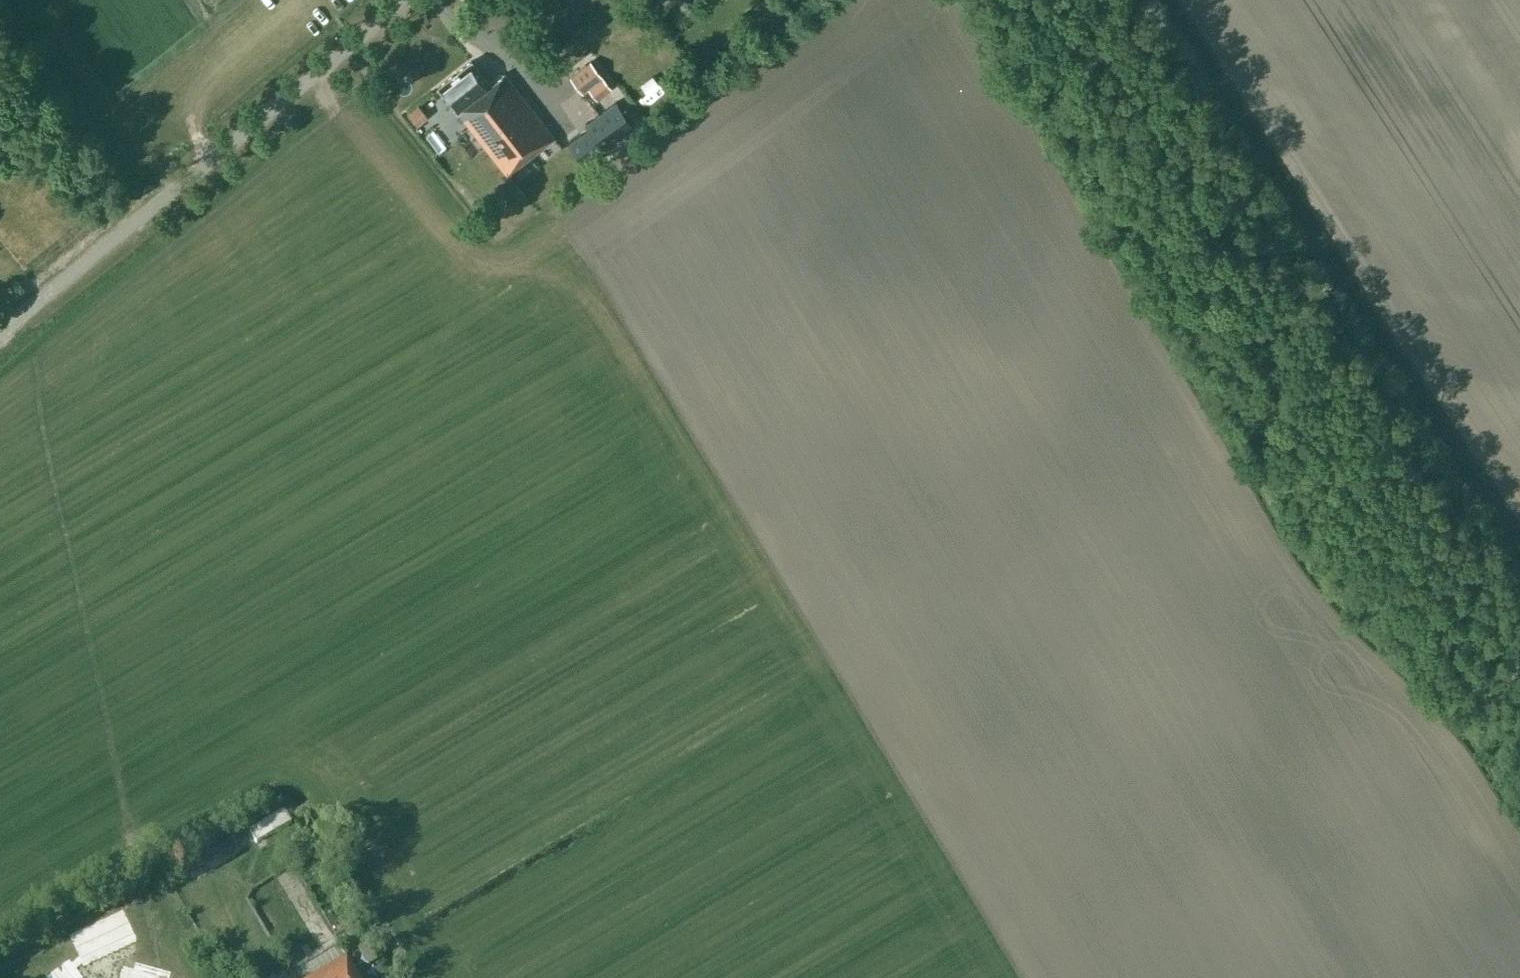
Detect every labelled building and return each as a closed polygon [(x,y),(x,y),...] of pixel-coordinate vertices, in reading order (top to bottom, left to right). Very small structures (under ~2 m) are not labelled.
[(470,58),(438,85),(507,173),(553,135),(504,70),(489,82),(470,58)] [(588,86),(597,98),(607,89),(586,63),(570,76),(582,91),(588,86)] [(407,108),(416,118),(428,107),(419,97),(407,108)] [(584,122),(588,127),(568,141),(582,161),(634,125),(616,100),(584,122)] [(203,873),(237,853),(228,836),(193,855),(203,873)] [(347,956),(309,977),(360,977),(347,956)]
